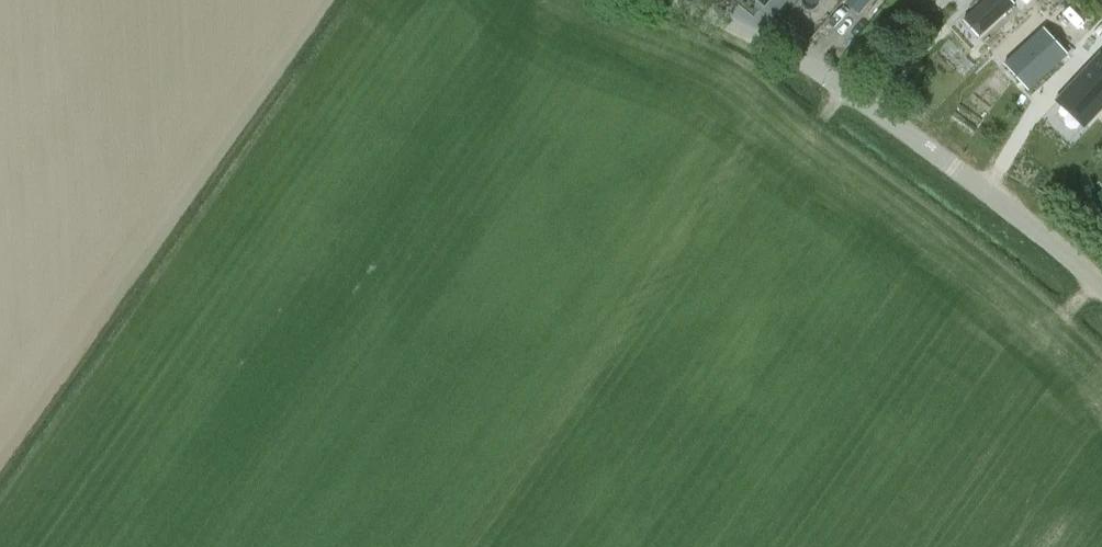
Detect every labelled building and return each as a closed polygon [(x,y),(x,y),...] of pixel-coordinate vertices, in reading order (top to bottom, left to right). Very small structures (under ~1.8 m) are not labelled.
[(872,0),(846,0),(844,3),(859,15),(872,0)] [(1023,10),(1013,0),(1001,0),(974,32),(991,47),(1023,10)] [(1063,41),(1031,15),(999,52),(1031,80),(1063,41)] [(1101,95),(1101,70),(1090,57),(1051,93),(1076,119),(1101,95)]
